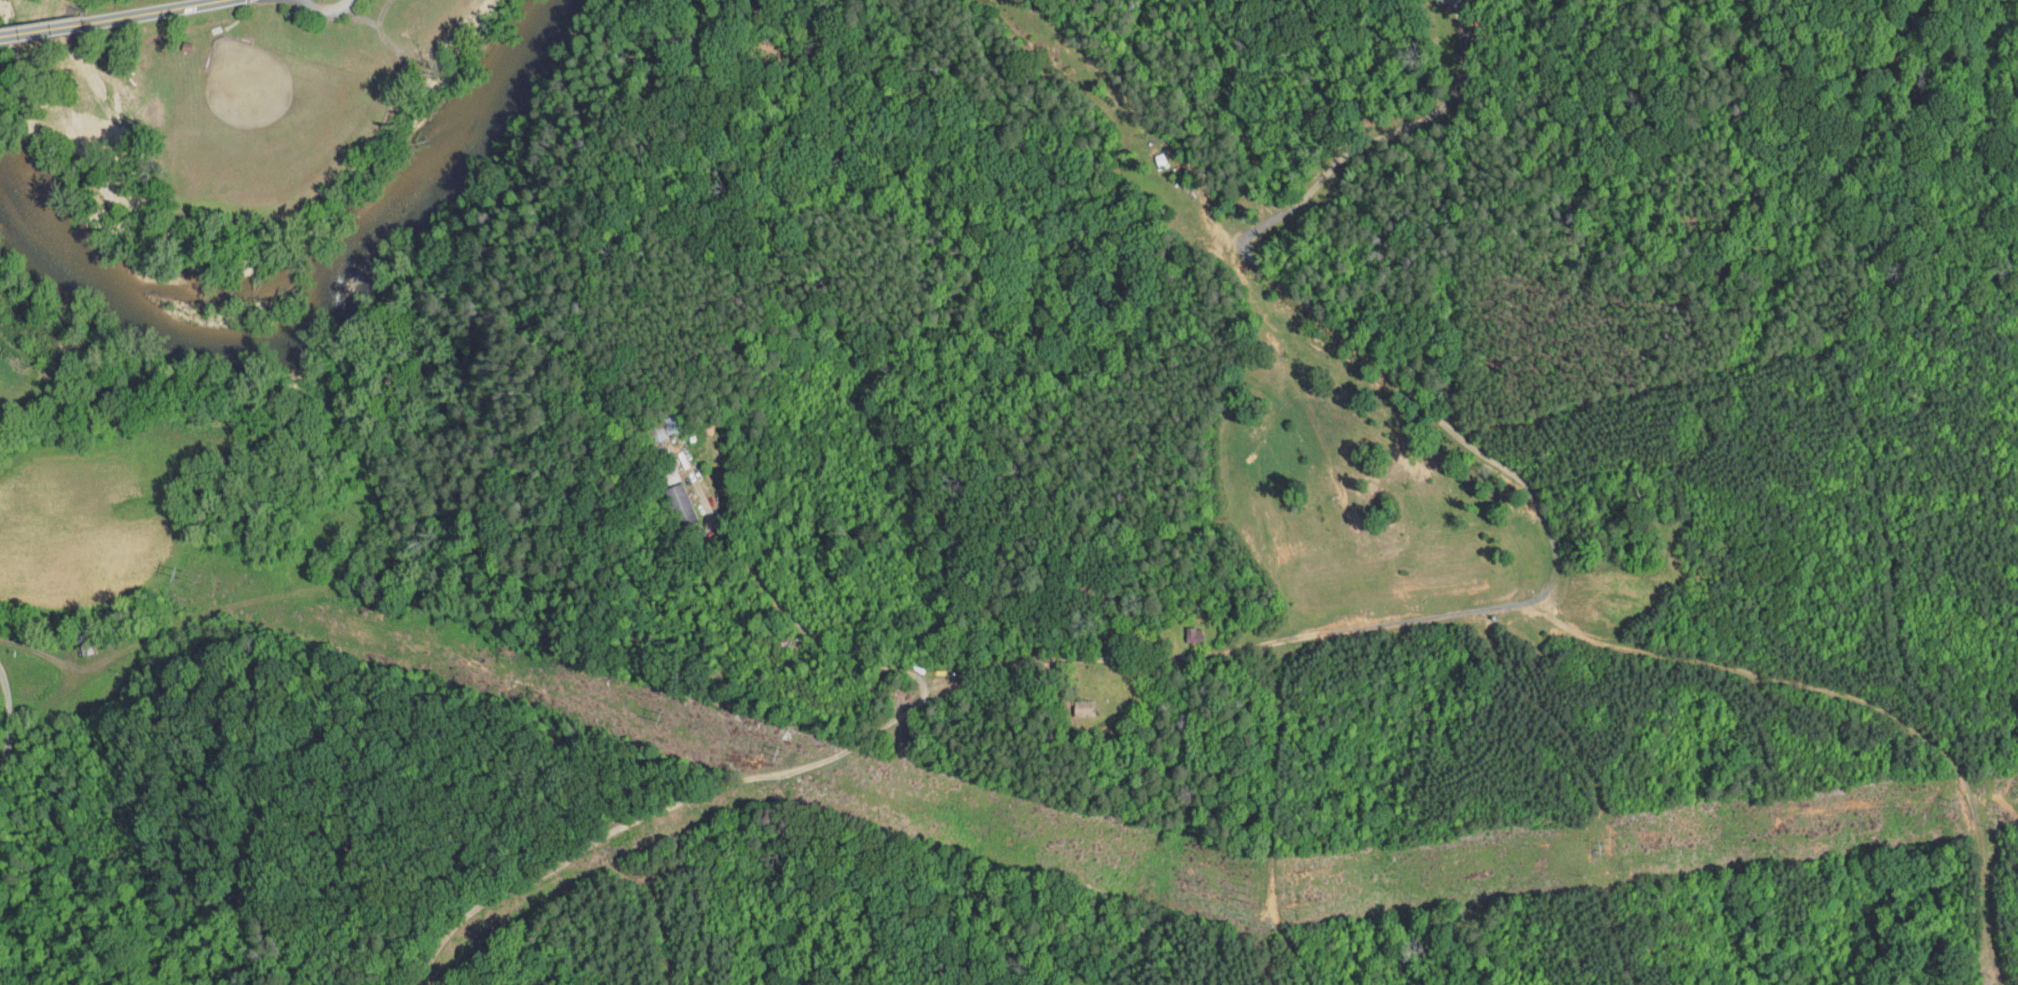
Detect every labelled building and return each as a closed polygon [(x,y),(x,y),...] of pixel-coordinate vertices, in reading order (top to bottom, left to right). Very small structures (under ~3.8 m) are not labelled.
[(185,41),(193,43),(191,51),(183,49),(185,41)] [(687,515),(668,476),(650,484),(669,524),(687,515)] [(1172,636),(1189,636),(1189,622),(1172,622),(1172,636)]
